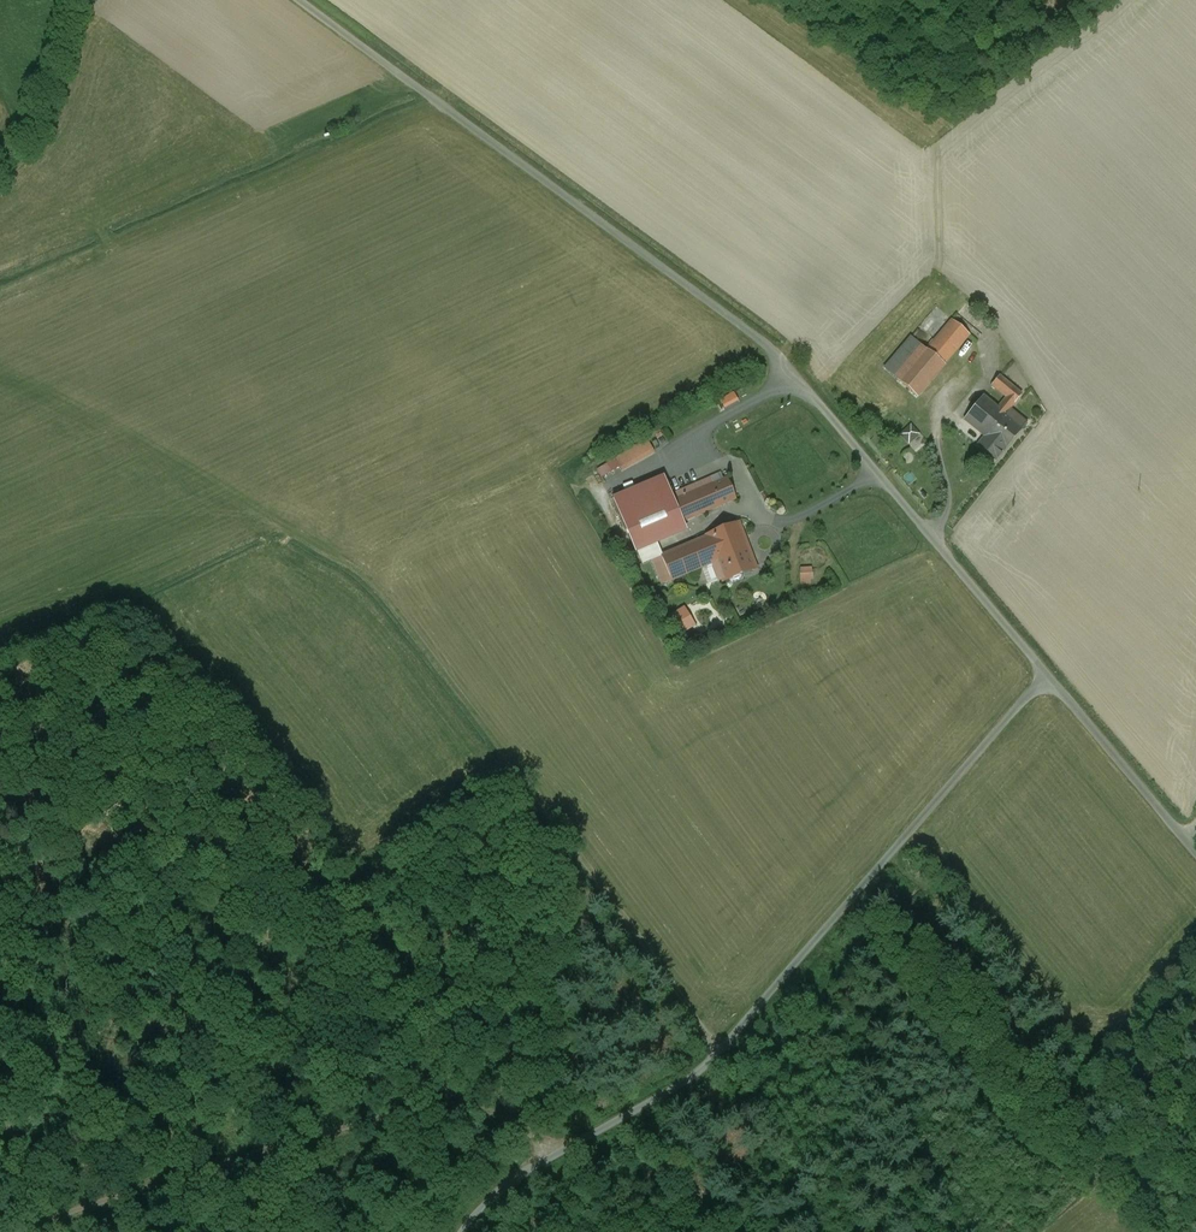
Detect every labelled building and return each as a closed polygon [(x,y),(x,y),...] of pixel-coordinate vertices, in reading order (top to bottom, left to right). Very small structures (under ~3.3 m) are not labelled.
[(952,321),(927,350),(944,364),(969,335),(952,321)] [(925,348),(898,380),(918,397),(945,365),(944,364),(927,350),(925,348)] [(999,376),(964,420),(985,437),(1004,414),(1008,417),(1013,411),(1010,409),(1022,395),(999,376)] [(1008,417),(1004,414),(985,437),(993,444),(986,452),(996,460),(1022,428),(1008,417)] [(899,431),(917,452),(927,442),(910,422),(899,431)] [(621,471),(654,454),(647,440),(594,466),(599,477),(619,467),(621,471)] [(671,495),(674,501),(721,481),(718,475),(671,495)] [(628,493),(632,501),(668,486),(664,477),(628,493)] [(721,481),(674,501),(683,522),(736,499),(727,478),(721,481)] [(668,486),(632,501),(628,493),(612,499),(633,545),(634,545),(654,536),(684,523),(683,522),(674,501),(671,495),(668,486)] [(684,523),(654,536),(657,542),(687,530),(684,523)] [(755,567),(738,523),(707,536),(707,537),(717,562),(708,565),(706,566),(712,580),(721,576),(723,580),(755,567)] [(657,542),(654,536),(634,545),(636,551),(638,551),(649,546),(655,559),(662,555),(657,542)] [(655,559),(652,560),(662,584),(706,566),(708,565),(717,562),(707,537),(662,555),(655,559)] [(649,546),(638,551),(643,564),(652,560),(655,559),(649,546)] [(811,583),(810,566),(799,567),(800,583),(811,583)] [(665,616),(676,636),(695,626),(683,605),(665,616)]
